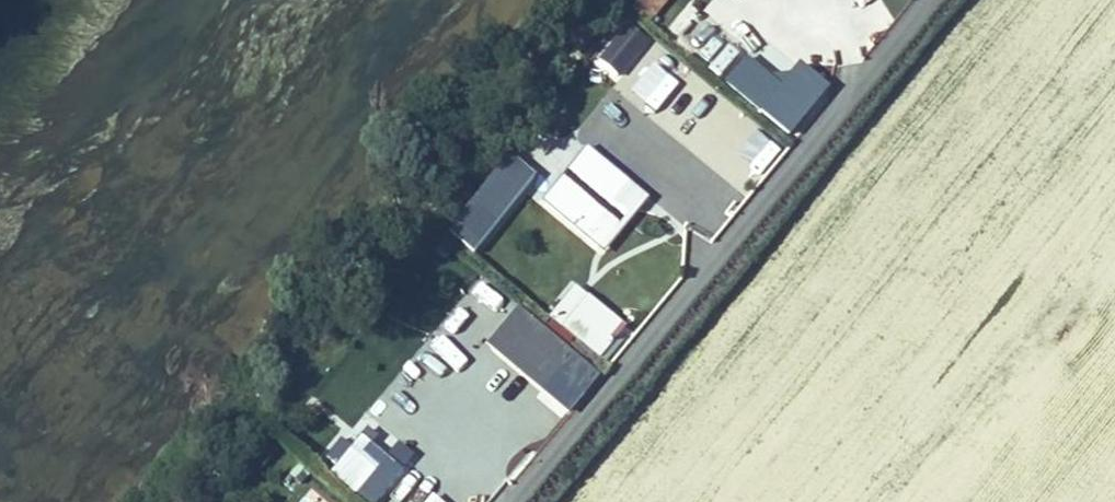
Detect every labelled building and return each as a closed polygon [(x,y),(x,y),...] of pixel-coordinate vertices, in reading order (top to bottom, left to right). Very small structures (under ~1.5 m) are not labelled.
[(631,12),(650,27),(673,0),(641,0),(631,12)] [(693,6),(664,40),(687,59),(715,25),(693,6)] [(593,66),(615,83),(646,43),(624,26),(593,66)] [(612,89),(749,195),(787,147),(650,41),(612,89)] [(830,93),(797,66),(778,89),(743,61),(727,80),(795,135),(830,93)] [(539,205),(601,256),(647,201),(585,150),(539,205)] [(471,260),(534,183),(506,161),(444,237),(471,260)] [(597,362),(624,329),(571,286),(544,319),(597,362)] [(516,311),(483,349),(564,418),(597,380),(516,311)] [(457,373),(467,363),(442,340),(432,350),(457,373)] [(326,478),(353,499),(385,460),(357,438),(326,478)] [(369,501),(370,501),(413,501),(419,495),(391,473),(369,501)] [(299,501),(326,501),(309,489),(299,501)]
